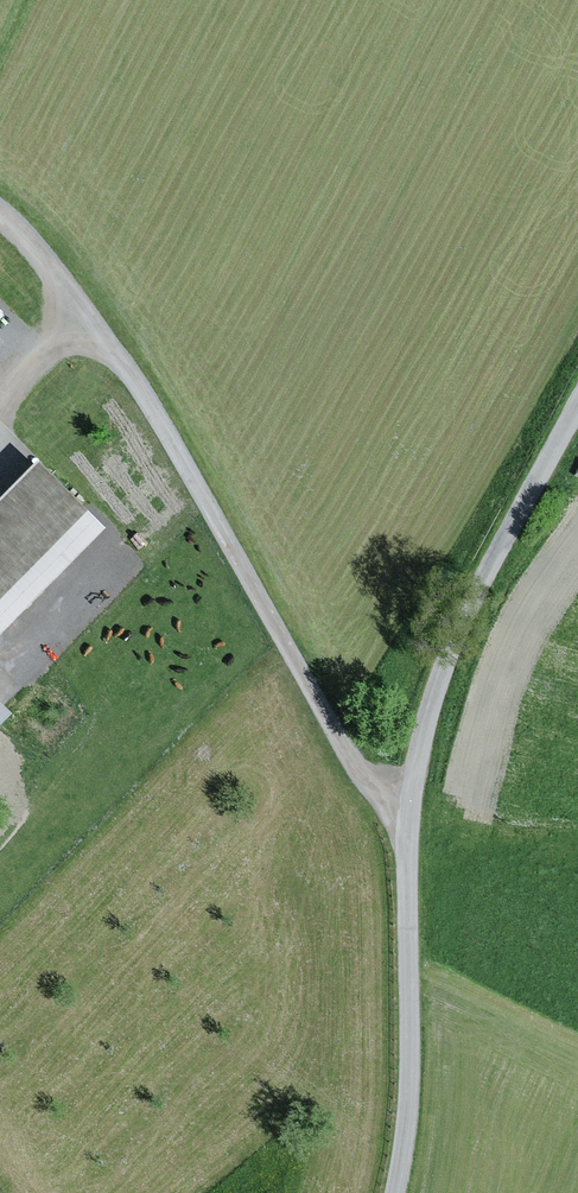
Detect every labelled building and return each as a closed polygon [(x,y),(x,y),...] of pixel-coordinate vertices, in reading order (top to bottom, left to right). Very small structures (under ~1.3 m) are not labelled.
[(34,460),(0,495),(0,597),(85,510),(34,460)] [(9,714),(0,705),(0,723),(9,714)]
